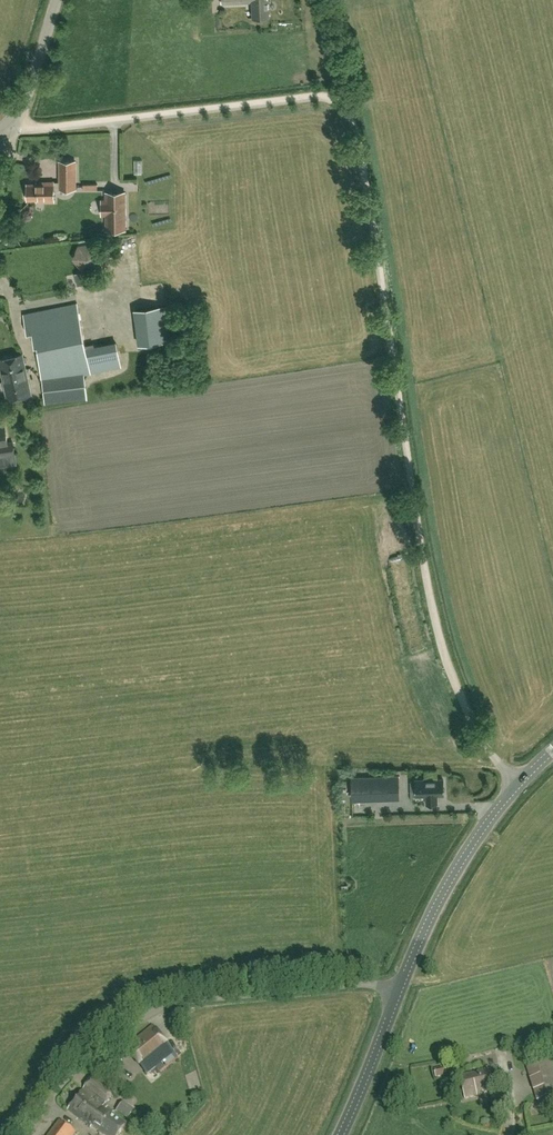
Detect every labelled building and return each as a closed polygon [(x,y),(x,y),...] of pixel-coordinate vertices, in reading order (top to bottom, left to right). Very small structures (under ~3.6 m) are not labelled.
[(221,3),(253,2),(253,17),(269,17),(268,1),(268,0),(221,0),(221,3)] [(54,201),(54,191),(61,191),(61,188),(75,188),(75,161),(59,161),(59,181),(36,182),(36,183),(27,184),(27,199),(36,199),(36,201),(54,201)] [(99,191),(99,182),(85,183),(86,191),(99,191)] [(125,229),(125,192),(105,192),(106,199),(101,199),(101,214),(106,214),(106,229),(125,229)] [(77,303),(24,313),(27,333),(33,332),(35,345),(38,344),(45,402),(87,398),(86,389),(86,384),(84,373),(90,372),(91,373),(122,366),(116,342),(93,347),(86,349),(85,345),(77,303)] [(138,345),(170,342),(167,307),(134,312),(138,345)] [(23,353),(0,358),(0,367),(4,385),(28,380),(23,353)] [(28,379),(28,380),(4,385),(7,401),(32,395),(28,379)] [(4,424),(0,425),(0,456),(14,454),(12,441),(7,442),(4,424)] [(400,800),(399,775),(351,776),(352,801),(400,800)] [(416,779),(411,780),(411,791),(420,791),(420,794),(427,794),(427,803),(439,802),(439,793),(445,793),(444,778),(416,779)] [(147,1075),(175,1053),(153,1026),(126,1048),(147,1075)] [(552,1096),(552,1061),(551,1056),(526,1064),(537,1101),(552,1096)] [(438,1081),(448,1079),(446,1072),(449,1072),(447,1064),(435,1066),(438,1081)] [(493,1090),(488,1069),(478,1072),(478,1073),(472,1074),(472,1073),(459,1076),(465,1099),(477,1096),(477,1093),(483,1091),(483,1092),(493,1090)] [(98,1120),(108,1107),(105,1105),(115,1092),(94,1075),(67,1110),(88,1126),(94,1117),(98,1120)] [(88,1126),(91,1127),(93,1125),(106,1134),(119,1134),(127,1125),(112,1114),(114,1112),(108,1107),(98,1120),(94,1117),(88,1126)] [(76,1133),(60,1121),(49,1134),(74,1134),(76,1133)]
